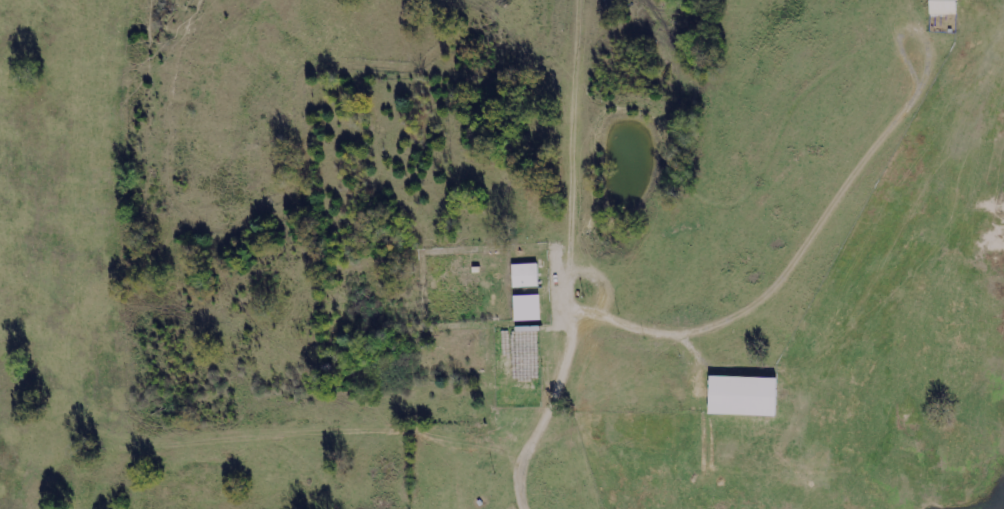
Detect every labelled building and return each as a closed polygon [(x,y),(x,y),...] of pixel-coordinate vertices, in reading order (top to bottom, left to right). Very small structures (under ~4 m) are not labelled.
[(927,18),(927,0),(954,0),(954,18),(927,18)] [(509,290),(509,267),(536,267),(536,290),(509,290)] [(525,297),(526,321),(537,321),(537,296),(525,297)] [(774,419),(705,417),(706,378),(775,379),(774,419)]
